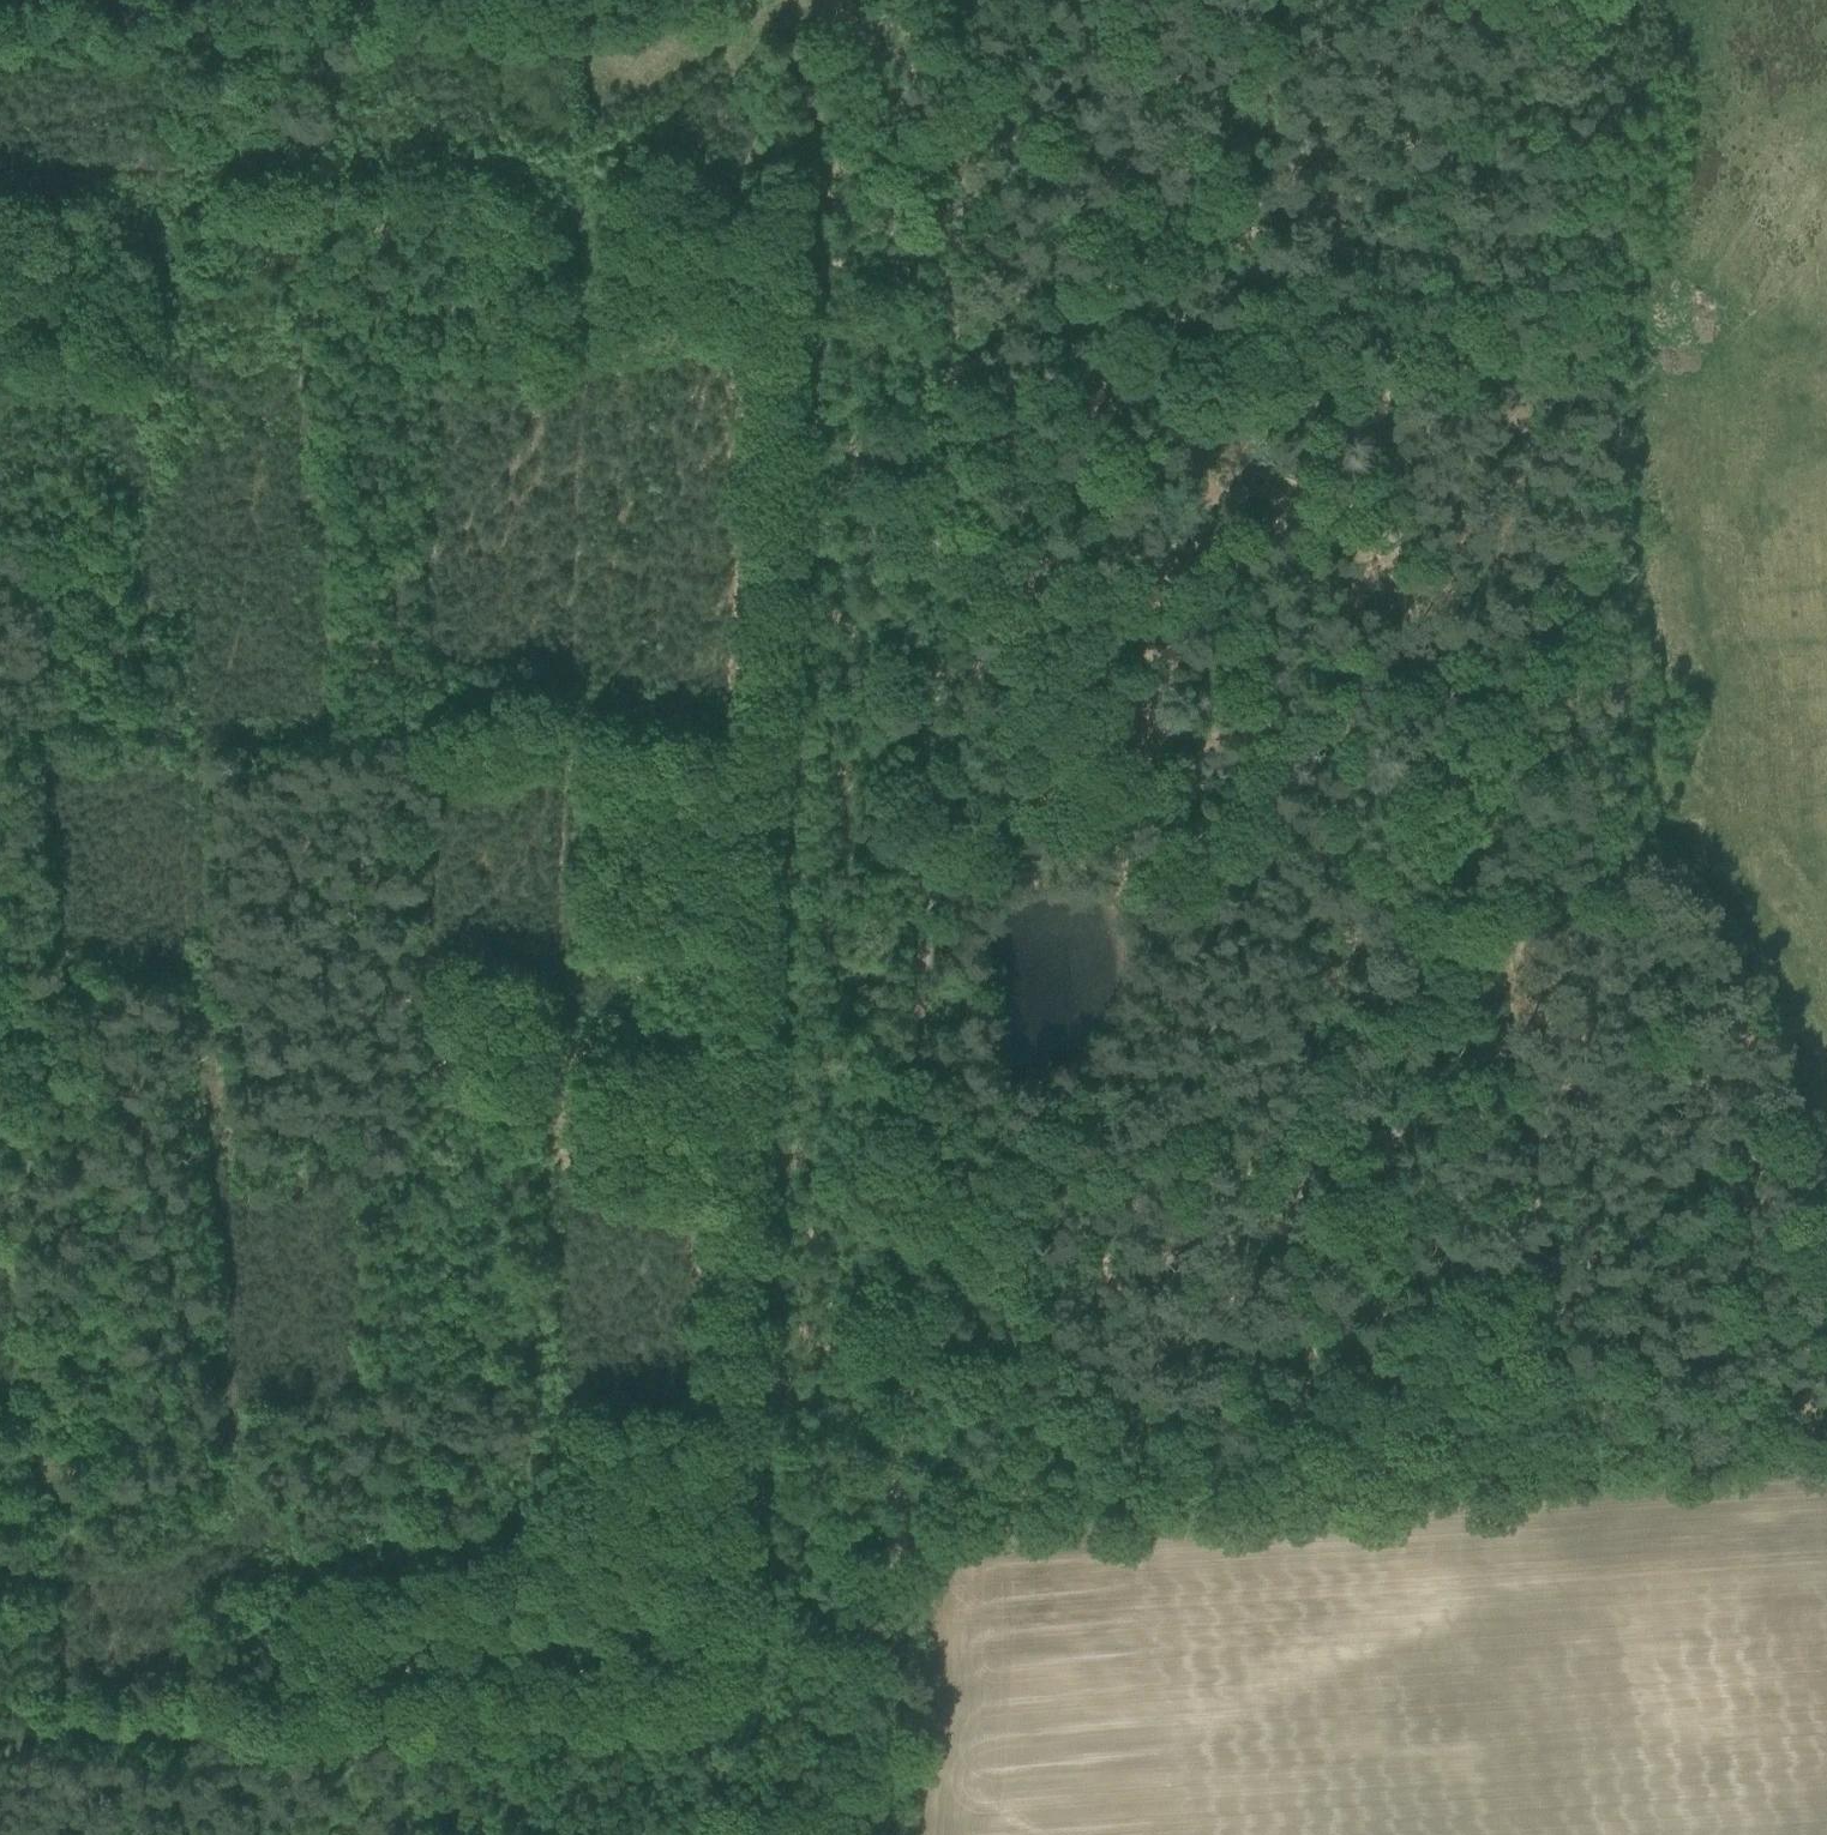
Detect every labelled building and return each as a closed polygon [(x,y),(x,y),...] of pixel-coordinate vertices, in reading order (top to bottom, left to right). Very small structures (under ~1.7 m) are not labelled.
[(304,309),(308,300),(299,296),(295,305),(304,309)]
